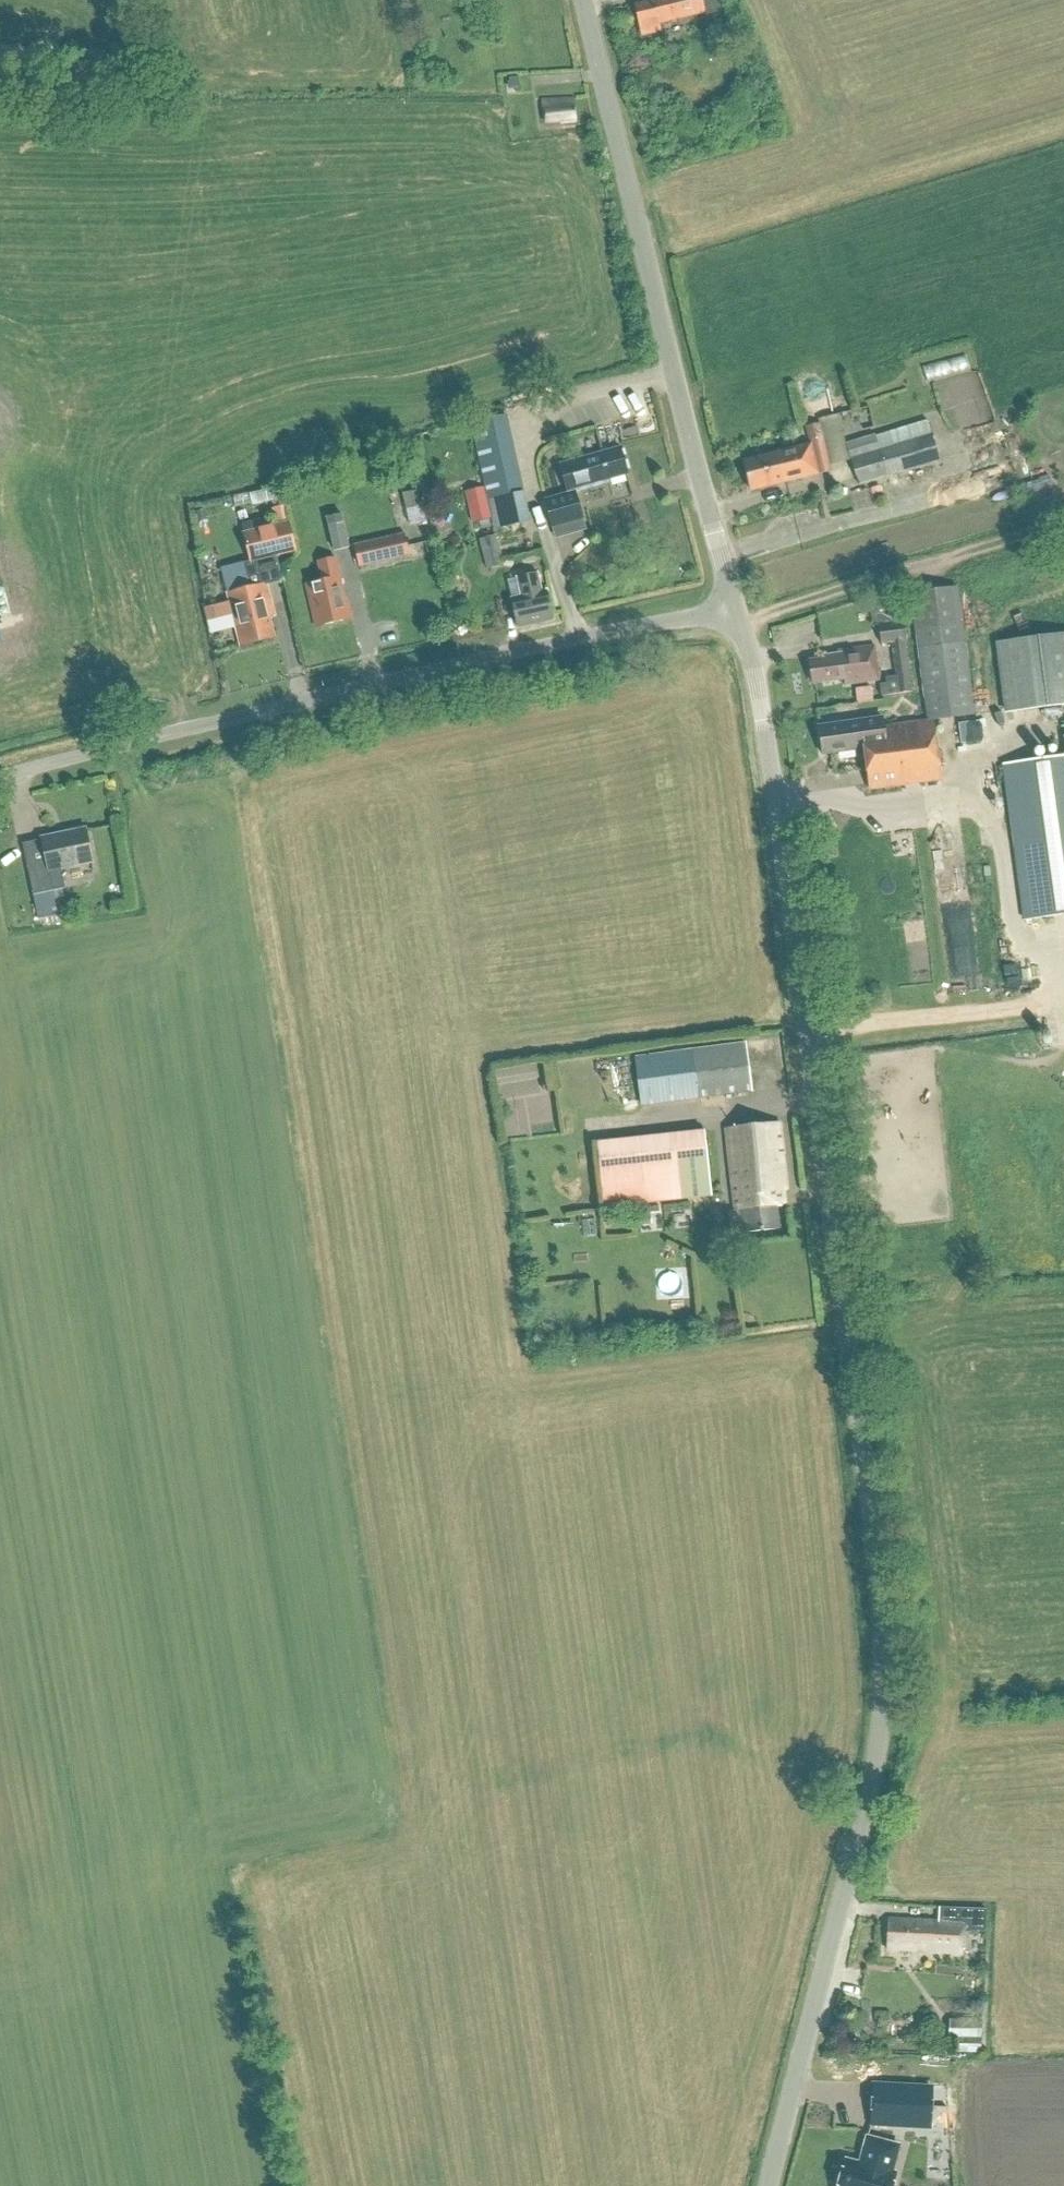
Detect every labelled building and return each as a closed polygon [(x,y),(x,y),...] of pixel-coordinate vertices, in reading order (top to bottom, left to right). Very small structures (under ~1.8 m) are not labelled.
[(705,13),(702,0),(652,0),(653,3),(634,7),(642,38),(661,33),(659,24),(705,13)] [(520,87),(519,77),(510,78),(510,87),(520,87)] [(575,99),(543,102),(545,123),(577,121),(575,99)] [(988,345),(945,358),(951,378),(994,365),(988,345)] [(525,499),(506,416),(472,424),(496,530),(526,523),(521,500),(525,499)] [(811,445),(744,461),(751,491),(818,476),(832,473),(821,424),(807,427),(811,445)] [(932,436),(880,452),(875,435),(846,443),(851,460),(858,485),(939,461),(932,436)] [(544,501),(548,515),(552,527),(583,519),(576,494),(604,486),(603,482),(628,475),(620,449),(560,465),(568,494),(544,501)] [(907,473),(892,477),(895,489),(910,484),(907,473)] [(1049,477),(1021,487),(1026,502),(1054,493),(1049,477)] [(485,487),(466,492),(473,524),(492,519),(485,487)] [(342,514),(326,517),(328,526),(334,551),(349,548),(343,522),(342,514)] [(276,524),(243,532),(244,536),(251,562),(297,552),(289,521),(276,524)] [(504,567),(495,535),(479,540),(487,571),(504,567)] [(409,556),(405,536),(355,547),(359,567),(409,556)] [(218,549),(219,566),(235,565),(234,548),(218,549)] [(323,581),(306,584),(317,628),(352,619),(347,599),(345,600),(335,559),(318,563),(323,581)] [(538,575),(518,579),(523,599),(514,601),(520,628),(553,621),(547,594),(542,595),(538,575)] [(232,602),(206,609),(212,634),(238,627),(243,645),(275,637),(268,606),(273,605),(268,584),(230,593),(232,602)] [(860,721),(818,727),(821,755),(860,750),(863,749),(869,790),(881,788),(923,783),(941,781),(933,722),(933,721),(974,715),(972,698),(965,643),(957,587),(909,593),(925,708),(926,721),(883,726),(882,718),(865,720),(861,721),(860,721)] [(883,678),(884,684),(880,685),(881,698),(886,697),(914,692),(903,622),(878,624),(881,644),(892,642),(896,665),(894,666),(896,674),(883,678)] [(994,642),(1004,714),(1063,706),(1063,634),(994,642)] [(824,659),(809,661),(812,684),(843,680),(844,685),(879,681),(875,647),(849,650),(850,653),(824,656),(824,659)] [(1023,921),(1063,915),(1063,756),(1002,765),(1023,921)] [(34,835),(45,833),(43,816),(32,817),(34,835)] [(46,860),(27,865),(34,896),(39,920),(58,916),(70,913),(68,904),(66,905),(62,889),(65,889),(61,871),(95,863),(87,829),(42,839),(46,860)] [(746,1043),(691,1050),(640,1055),(644,1105),(661,1103),(752,1091),(746,1043)] [(780,1230),(778,1207),(782,1206),(781,1192),(785,1191),(779,1124),(727,1129),(734,1211),(742,1210),(744,1233),(780,1230)] [(702,1133),(665,1139),(664,1136),(596,1142),(603,1209),(711,1197),(702,1133)] [(889,1919),(887,1950),(963,1954),(964,1932),(982,1933),(984,1909),(938,1907),(937,1922),(889,1919)] [(872,1960),(869,1975),(882,1978),(886,1963),(872,1960)] [(981,2019),(949,2018),(948,2040),(957,2040),(957,2052),(981,2053),(981,2019)] [(986,2029),(986,2038),(1008,2036),(1008,2027),(986,2029)] [(944,2113),(943,2094),(907,2092),(907,2112),(944,2113)] [(838,2185),(892,2185),(896,2174),(891,2172),(898,2146),(866,2137),(861,2156),(864,2157),(862,2164),(845,2160),(838,2185)]
